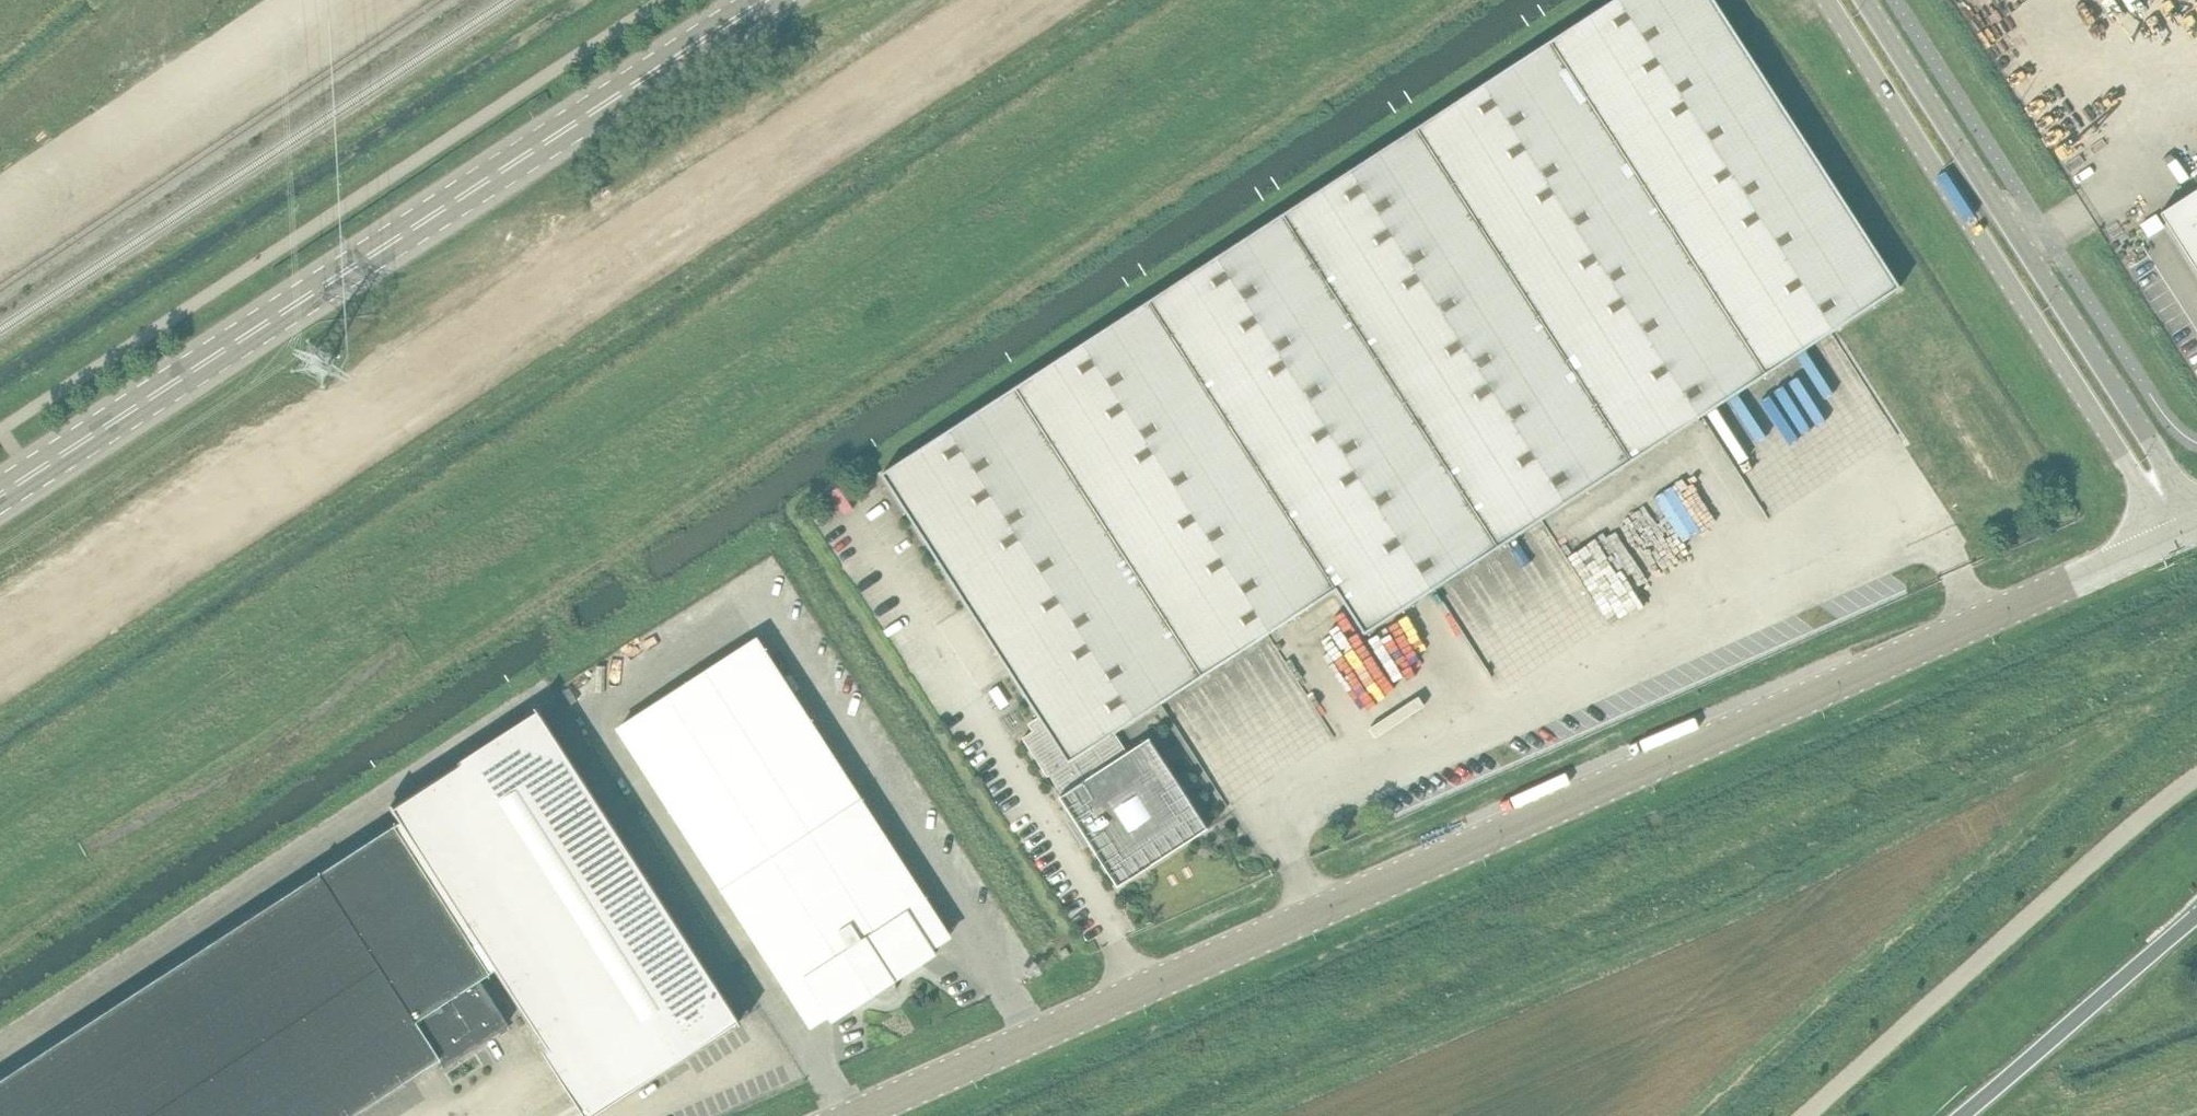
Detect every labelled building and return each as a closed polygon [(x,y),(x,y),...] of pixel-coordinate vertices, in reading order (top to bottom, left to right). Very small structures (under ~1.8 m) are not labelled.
[(1900,287),(1715,0),(1613,0),(882,473),(1044,724),(1023,738),(1048,776),(1050,775),(1062,794),(1059,796),(1075,821),(1073,822),(1086,841),(1088,840),(1118,886),(1209,828),(1150,737),(1127,752),(1115,732),(1336,589),(1365,633),(1900,287)] [(2160,213),(2196,269),(2196,189),(2160,213)] [(757,637),(618,726),(723,888),(789,990),(807,978),(833,1019),(874,993),(880,989),(882,991),(885,991),(888,991),(891,987),(890,983),(895,979),(936,953),(910,912),(928,900),(862,798),(757,637)] [(396,821),(0,1077),(0,1115),(347,1115),(436,1058),(441,1067),(506,1025),(477,979),(486,973),(486,972),(492,968),(588,1115),(593,1115),(740,1020),(540,710),(388,808),(396,821)]
